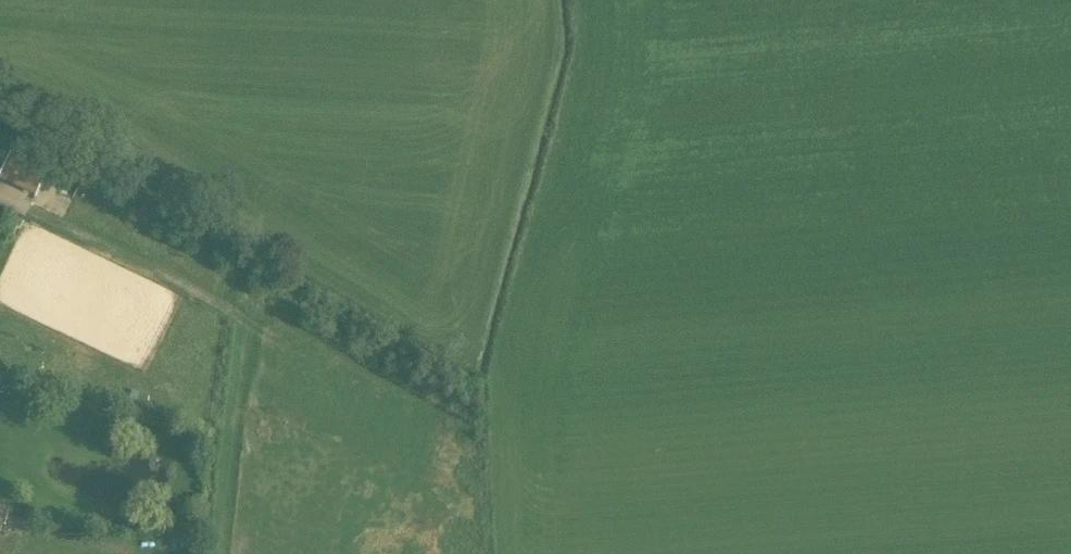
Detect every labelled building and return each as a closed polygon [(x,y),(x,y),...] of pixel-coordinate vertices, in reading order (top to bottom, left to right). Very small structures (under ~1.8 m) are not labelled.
[(0,167),(0,177),(34,193),(47,166),(9,148),(0,167)]
